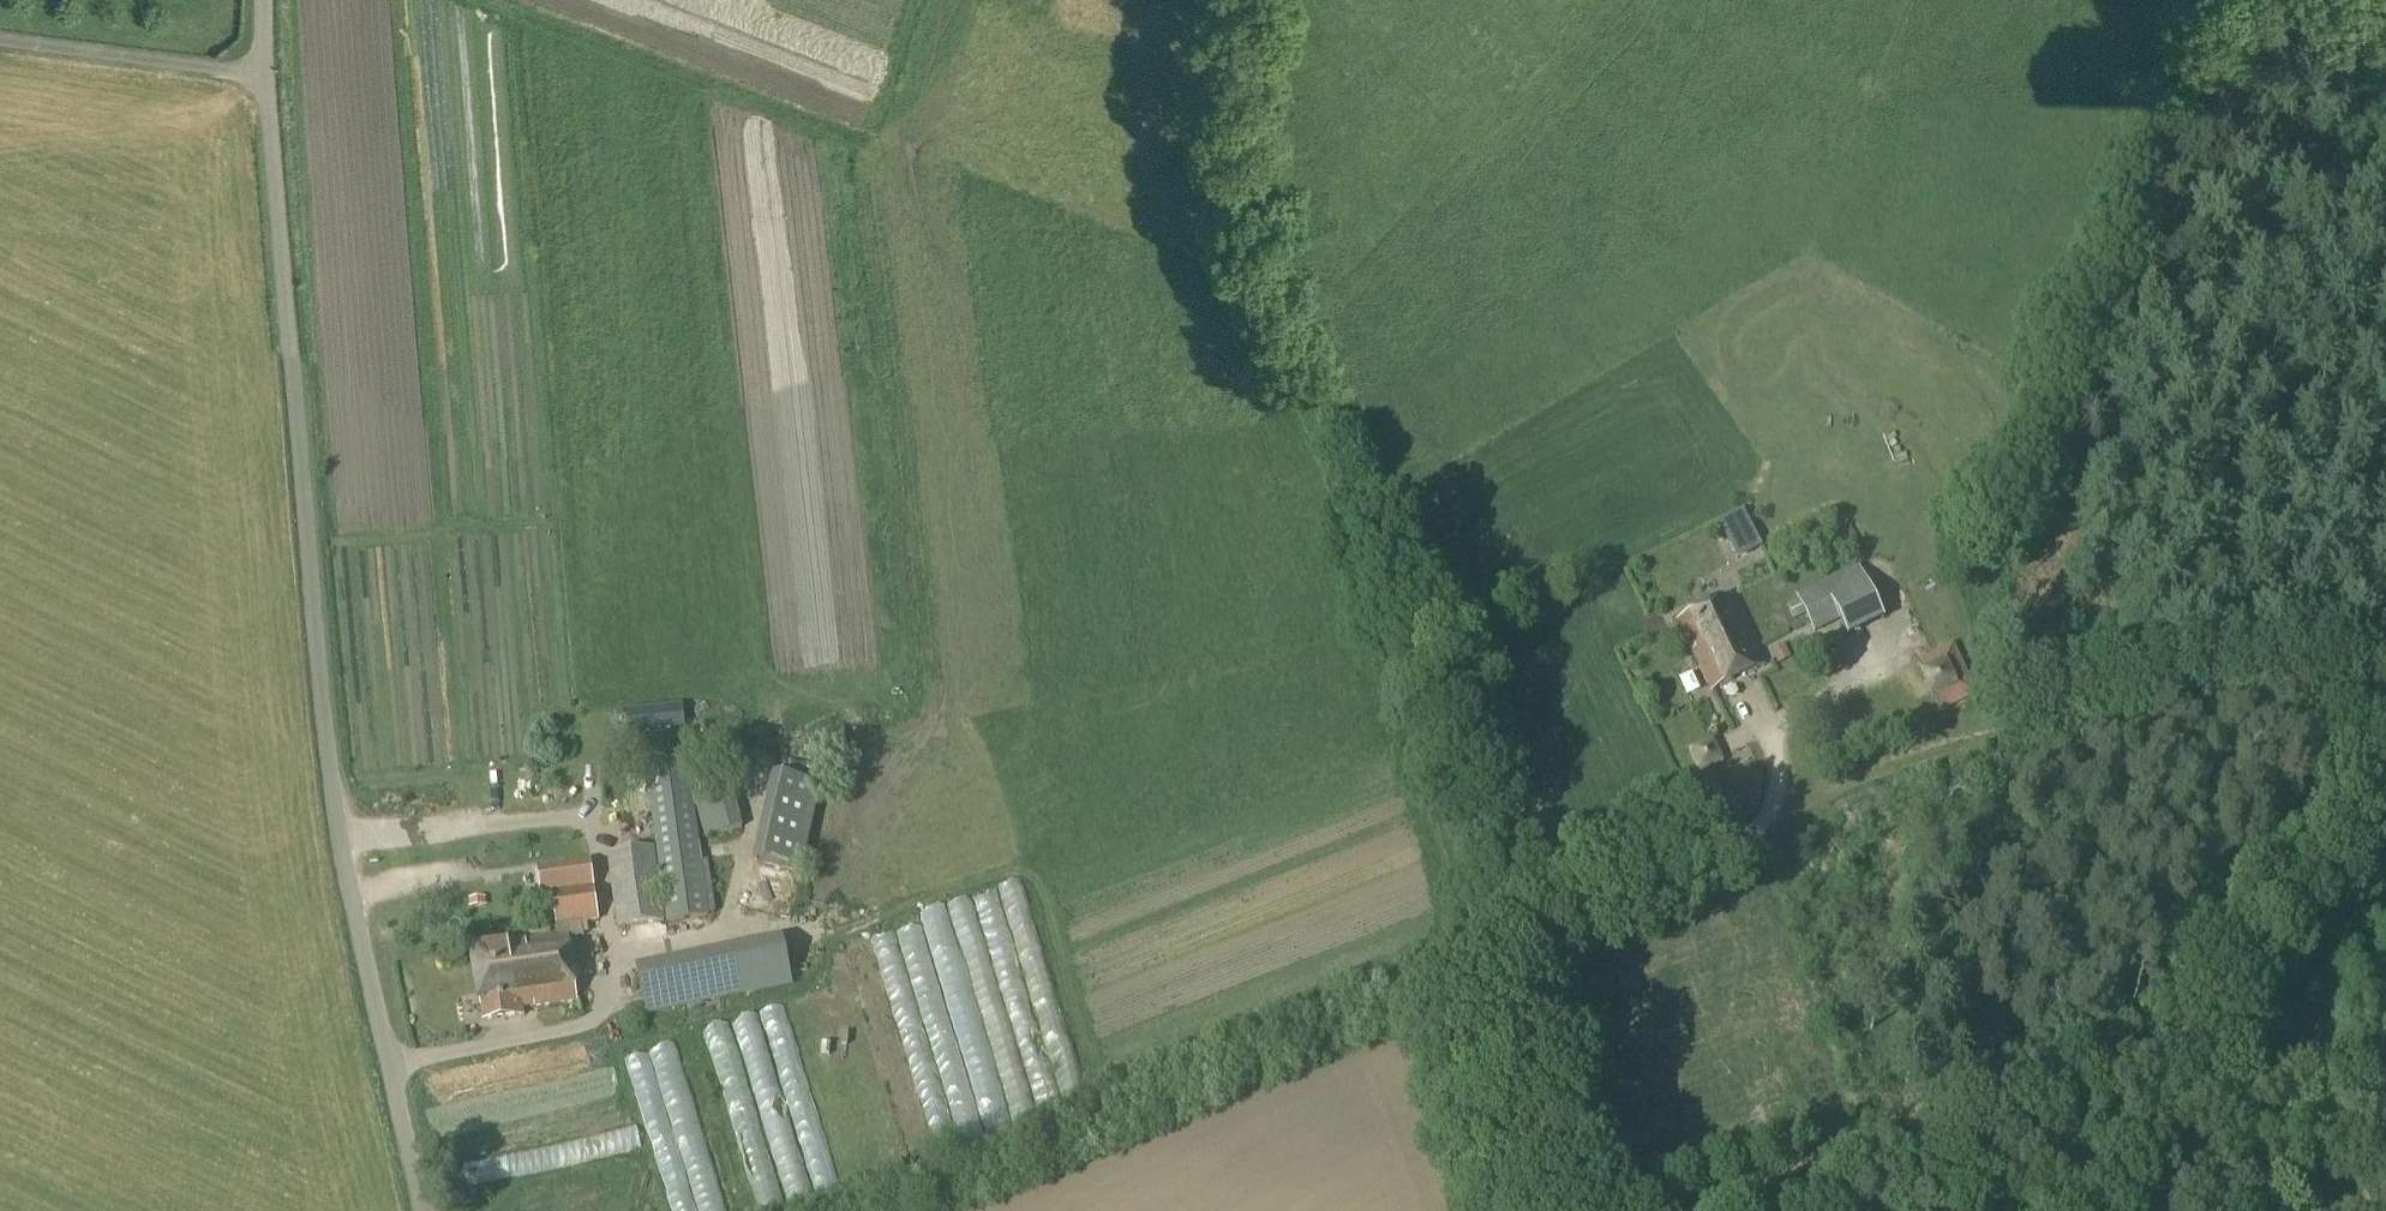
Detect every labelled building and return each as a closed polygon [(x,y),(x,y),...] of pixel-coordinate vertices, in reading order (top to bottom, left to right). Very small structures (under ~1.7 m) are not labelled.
[(1857,566),(1796,596),(1798,600),(1813,631),(1839,619),(1847,636),(1882,618),(1857,566)] [(1676,621),(1709,690),(1764,664),(1730,594),(1676,621)] [(1804,614),(1798,600),(1787,606),(1793,619),(1804,614)] [(1776,663),(1789,658),(1783,644),(1770,650),(1776,663)] [(1975,696),(1952,645),(1931,654),(1916,660),(1922,672),(1919,673),(1930,699),(1933,698),(1934,700),(1939,711),(1975,696)] [(1694,696),(1700,711),(1713,706),(1707,691),(1694,696)] [(680,709),(626,714),(628,734),(682,728),(680,712),(680,709)] [(805,775),(810,752),(784,746),(762,852),(803,860),(820,778),(805,775)] [(729,782),(692,793),(687,756),(642,762),(654,846),(605,852),(616,927),(664,920),(664,921),(709,916),(705,886),(715,885),(712,859),(701,860),(694,810),(702,837),(743,827),(729,782)] [(590,860),(545,865),(535,866),(539,896),(550,895),(555,935),(566,934),(567,938),(583,936),(580,923),(598,921),(590,860)] [(566,934),(555,935),(508,941),(471,946),(481,1020),(522,1015),(521,1008),(575,1000),(567,938),(566,934)] [(678,977),(638,985),(642,1003),(682,994),(678,977)] [(761,1082),(775,1076),(757,1028),(743,1033),(761,1082)]
